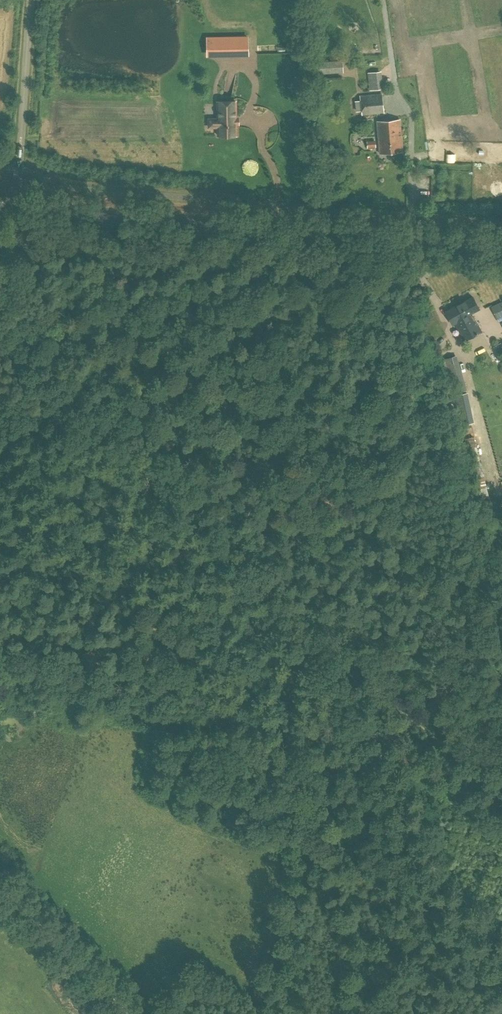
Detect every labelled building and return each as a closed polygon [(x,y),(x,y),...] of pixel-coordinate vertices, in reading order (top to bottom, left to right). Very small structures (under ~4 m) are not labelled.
[(248,53),(248,37),(207,38),(207,54),(248,53)] [(344,70),(343,59),(318,61),(319,72),(344,70)] [(387,91),(386,73),(373,73),(374,92),(387,91)] [(362,115),(384,113),(382,93),(360,95),(362,115)] [(214,127),(218,127),(218,136),(236,135),(236,101),(217,102),(218,118),(214,118),(214,127)] [(380,153),(403,151),(400,120),(377,121),(380,153)] [(473,296),(461,303),(461,305),(466,315),(464,316),(469,326),(477,323),(475,318),(472,313),(479,309),(480,309),(473,296)] [(501,317),(501,301),(491,306),(497,320),(501,317)] [(466,315),(461,305),(461,303),(446,312),(453,324),(454,323),(463,340),(482,331),(477,323),(469,326),(464,316),(466,315)] [(439,346),(435,339),(428,343),(432,350),(439,346)] [(501,357),(501,345),(501,342),(493,347),(499,359),(501,357)] [(481,467),(462,390),(467,389),(457,355),(441,360),(451,393),(444,395),(446,402),(456,399),(473,469),(480,497),(488,495),(481,467)]
